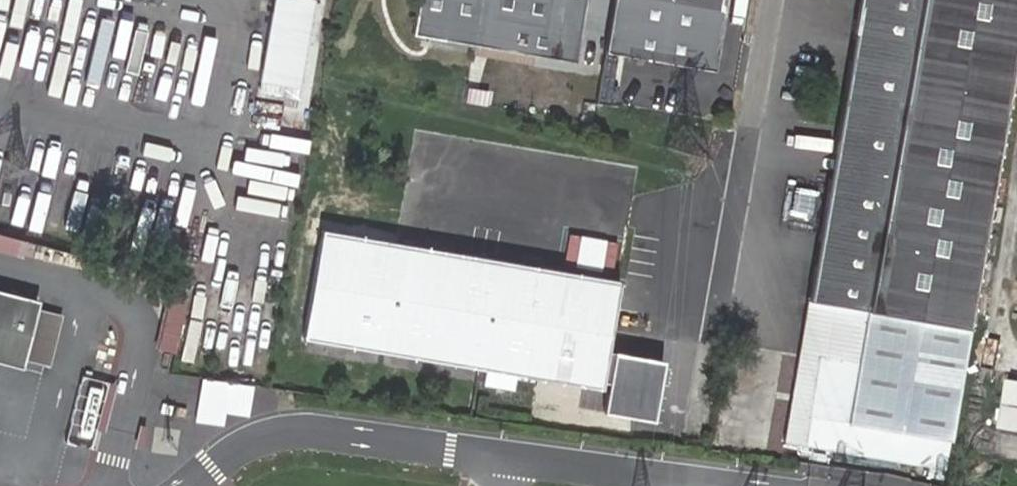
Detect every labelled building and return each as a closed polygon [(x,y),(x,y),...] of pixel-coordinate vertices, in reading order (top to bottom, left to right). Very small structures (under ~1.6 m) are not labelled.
[(260,80),(299,87),(314,0),(274,0),(260,80)] [(413,34),(577,62),(588,0),(419,0),(413,34)] [(605,50),(627,54),(713,69),(723,8),(675,0),(614,0),(605,50)] [(723,8),(725,0),(675,0),(723,8)] [(949,440),(1016,42),(1016,0),(859,0),(808,300),(866,309),(863,333),(858,365),(847,423),(949,440)] [(605,50),(595,102),(617,106),(627,54),(605,50)] [(302,337),(573,384),(570,399),(642,412),(653,348),(609,340),(619,280),(321,229),(302,337)] [(0,231),(0,248),(13,251),(17,235),(0,231)] [(157,347),(176,349),(182,285),(163,284),(157,347)] [(24,360),(37,308),(0,299),(0,354),(24,360)] [(804,324),(863,333),(866,309),(808,300),(804,324)] [(949,440),(847,423),(858,365),(818,357),(803,445),(944,469),(949,440)] [(223,412),(248,414),(250,381),(197,377),(194,421),(222,423),(223,412)] [(999,429),(1016,433),(1016,382),(1007,380),(999,429)]
